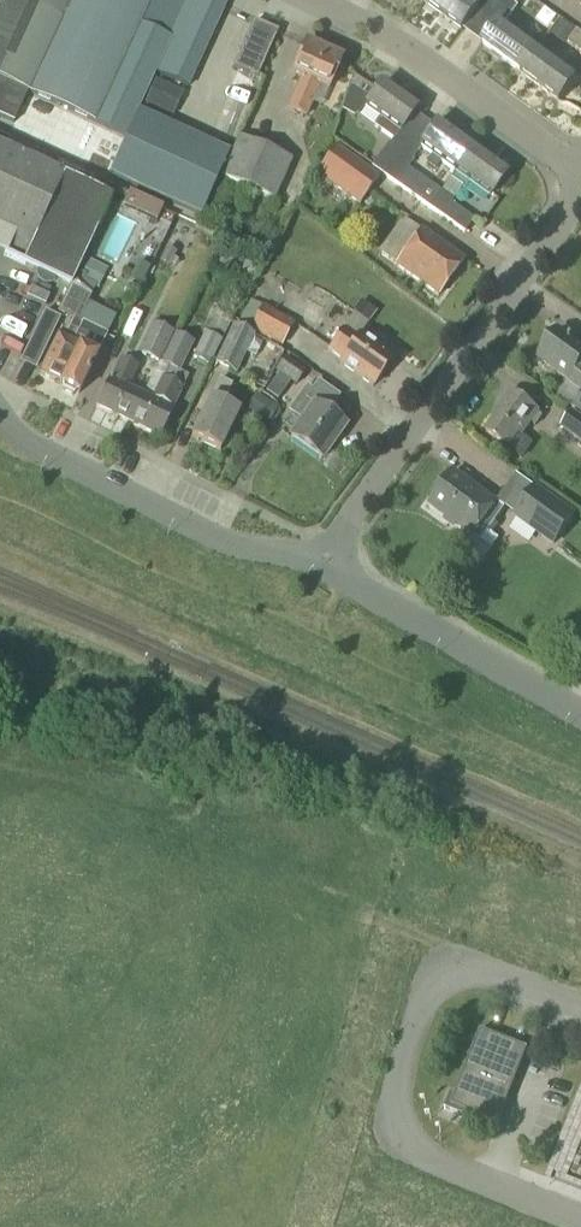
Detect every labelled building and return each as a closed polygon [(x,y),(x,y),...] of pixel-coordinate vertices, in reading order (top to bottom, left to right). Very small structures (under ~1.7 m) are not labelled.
[(72,0),(0,0),(0,118),(13,124),(28,93),(29,94),(72,0)] [(138,25),(150,0),(72,0),(29,94),(94,123),(138,25)] [(169,39),(170,40),(154,73),(188,89),(226,6),(228,0),(187,0),(169,39)] [(423,3),(462,31),(468,23),(477,30),(499,0),(483,0),(477,8),(466,0),(425,0),(423,3)] [(520,74),(536,51),(503,27),(518,7),(515,5),(519,0),(499,0),(477,30),(487,37),(481,46),(520,74)] [(551,28),(574,0),(547,0),(535,15),(551,28)] [(561,21),(551,35),(564,45),(574,31),(561,21)] [(257,78),(277,33),(254,22),(233,68),(257,78)] [(170,40),(169,39),(138,25),(94,123),(98,125),(125,138),(137,112),(154,73),(170,40)] [(576,30),(567,42),(580,52),(580,33),(576,30)] [(292,74),(300,78),(286,109),(306,118),(320,87),(328,90),(341,61),(305,45),(292,74)] [(559,102),(575,80),(536,51),(520,74),(559,102)] [(183,94),(155,81),(145,103),(173,116),(183,94)] [(364,108),(380,119),(374,127),(393,141),(399,133),(400,133),(416,111),(381,85),(364,108)] [(200,218),(229,154),(137,112),(125,138),(108,176),(200,218)] [(454,173),(471,150),(436,125),(419,147),(431,156),(425,165),(434,172),(440,163),(454,173)] [(275,202),(292,161),(238,138),(220,178),(275,202)] [(384,176),(401,152),(388,143),(371,167),(384,176)] [(111,199),(0,147),(0,228),(12,234),(3,255),(71,287),(111,199)] [(359,207),(379,177),(336,147),(315,176),(359,207)] [(489,198),(506,176),(471,150),(454,173),(489,198)] [(401,152),(384,176),(396,185),(413,161),(401,152)] [(118,203),(161,223),(169,205),(126,185),(118,203)] [(464,234),(465,233),(474,221),(451,204),(455,199),(442,190),(429,208),(464,234)] [(122,214),(104,258),(125,267),(144,223),(122,214)] [(398,264),(396,267),(438,297),(463,262),(421,232),(407,222),(394,240),(408,250),(398,264)] [(167,249),(161,263),(169,266),(175,253),(167,249)] [(220,249),(214,262),(229,269),(235,256),(220,249)] [(240,257),(234,271),(252,279),(258,265),(240,257)] [(90,261),(80,280),(83,281),(96,288),(98,290),(108,271),(90,261)] [(92,297),(74,282),(71,287),(69,287),(56,314),(67,319),(39,377),(61,387),(61,393),(72,398),(77,395),(78,396),(107,337),(79,323),(92,297)] [(262,307),(250,300),(237,323),(250,331),(250,330),(282,348),(294,324),(262,307)] [(235,312),(219,305),(217,310),(216,310),(204,333),(192,359),(209,367),(222,342),(221,341),(235,312)] [(138,333),(148,315),(137,308),(127,326),(138,333)] [(366,311),(360,319),(368,325),(374,316),(366,311)] [(22,360),(38,368),(60,321),(44,313),(22,360)] [(159,364),(159,363),(174,334),(152,323),(137,353),(158,363),(159,364)] [(233,326),(214,365),(236,376),(247,353),(255,357),(262,343),(253,339),(254,337),(233,326)] [(326,352),(341,362),(340,364),(373,388),(392,361),(359,337),(358,339),(343,328),(326,352)] [(537,359),(567,381),(565,383),(580,395),(580,348),(558,331),(537,359)] [(141,396),(128,424),(159,439),(172,411),(173,411),(183,389),(182,389),(188,377),(179,373),(194,344),(175,334),(160,364),(159,363),(159,364),(158,363),(142,396),(141,396)] [(128,424),(141,396),(128,390),(139,368),(119,358),(109,380),(109,381),(96,409),(128,424)] [(295,388),(305,374),(284,359),(277,368),(274,373),(295,388)] [(219,379),(210,400),(209,399),(191,438),(220,452),(238,413),(222,406),(232,386),(219,379)] [(288,413),(300,422),(289,438),(322,462),(346,428),(328,415),(340,397),(317,382),(311,390),(306,386),(288,413)] [(522,436),(531,424),(536,428),(542,417),(538,414),(538,413),(509,393),(494,414),(497,417),(485,433),(508,449),(519,434),(522,436)] [(574,408),(573,410),(580,416),(580,398),(574,408)] [(572,411),(560,428),(580,443),(580,418),(572,411)] [(429,506),(473,538),(481,543),(505,510),(497,504),(453,472),(429,506)] [(512,517),(544,540),(554,547),(576,515),(566,508),(555,500),(556,499),(535,484),(512,517)] [(498,1126),(527,1050),(480,1031),(454,1095),(450,1094),(443,1110),(476,1123),(478,1118),(498,1126)]
